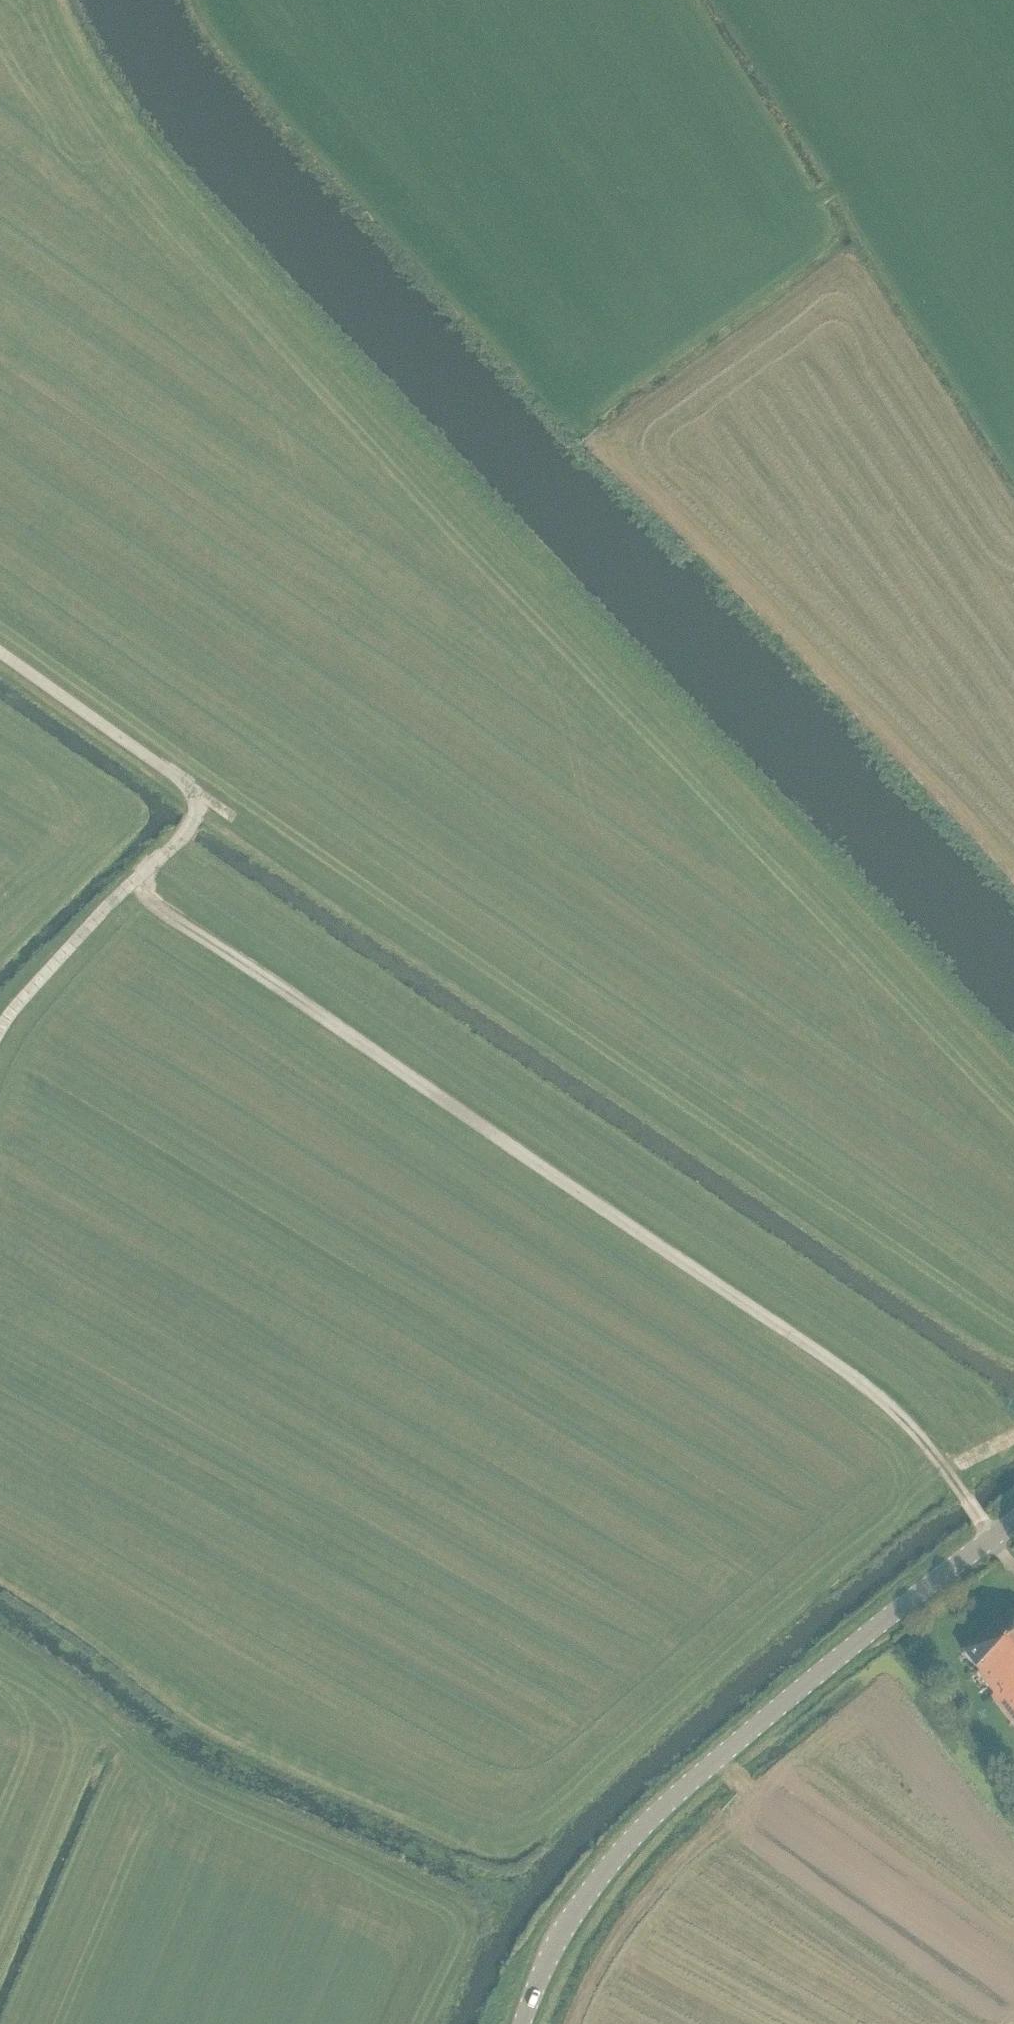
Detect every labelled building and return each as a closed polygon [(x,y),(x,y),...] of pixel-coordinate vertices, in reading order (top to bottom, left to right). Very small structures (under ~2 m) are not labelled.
[(963,1652),(979,1673),(975,1676),(1013,1726),(1013,1612),(963,1652)]
